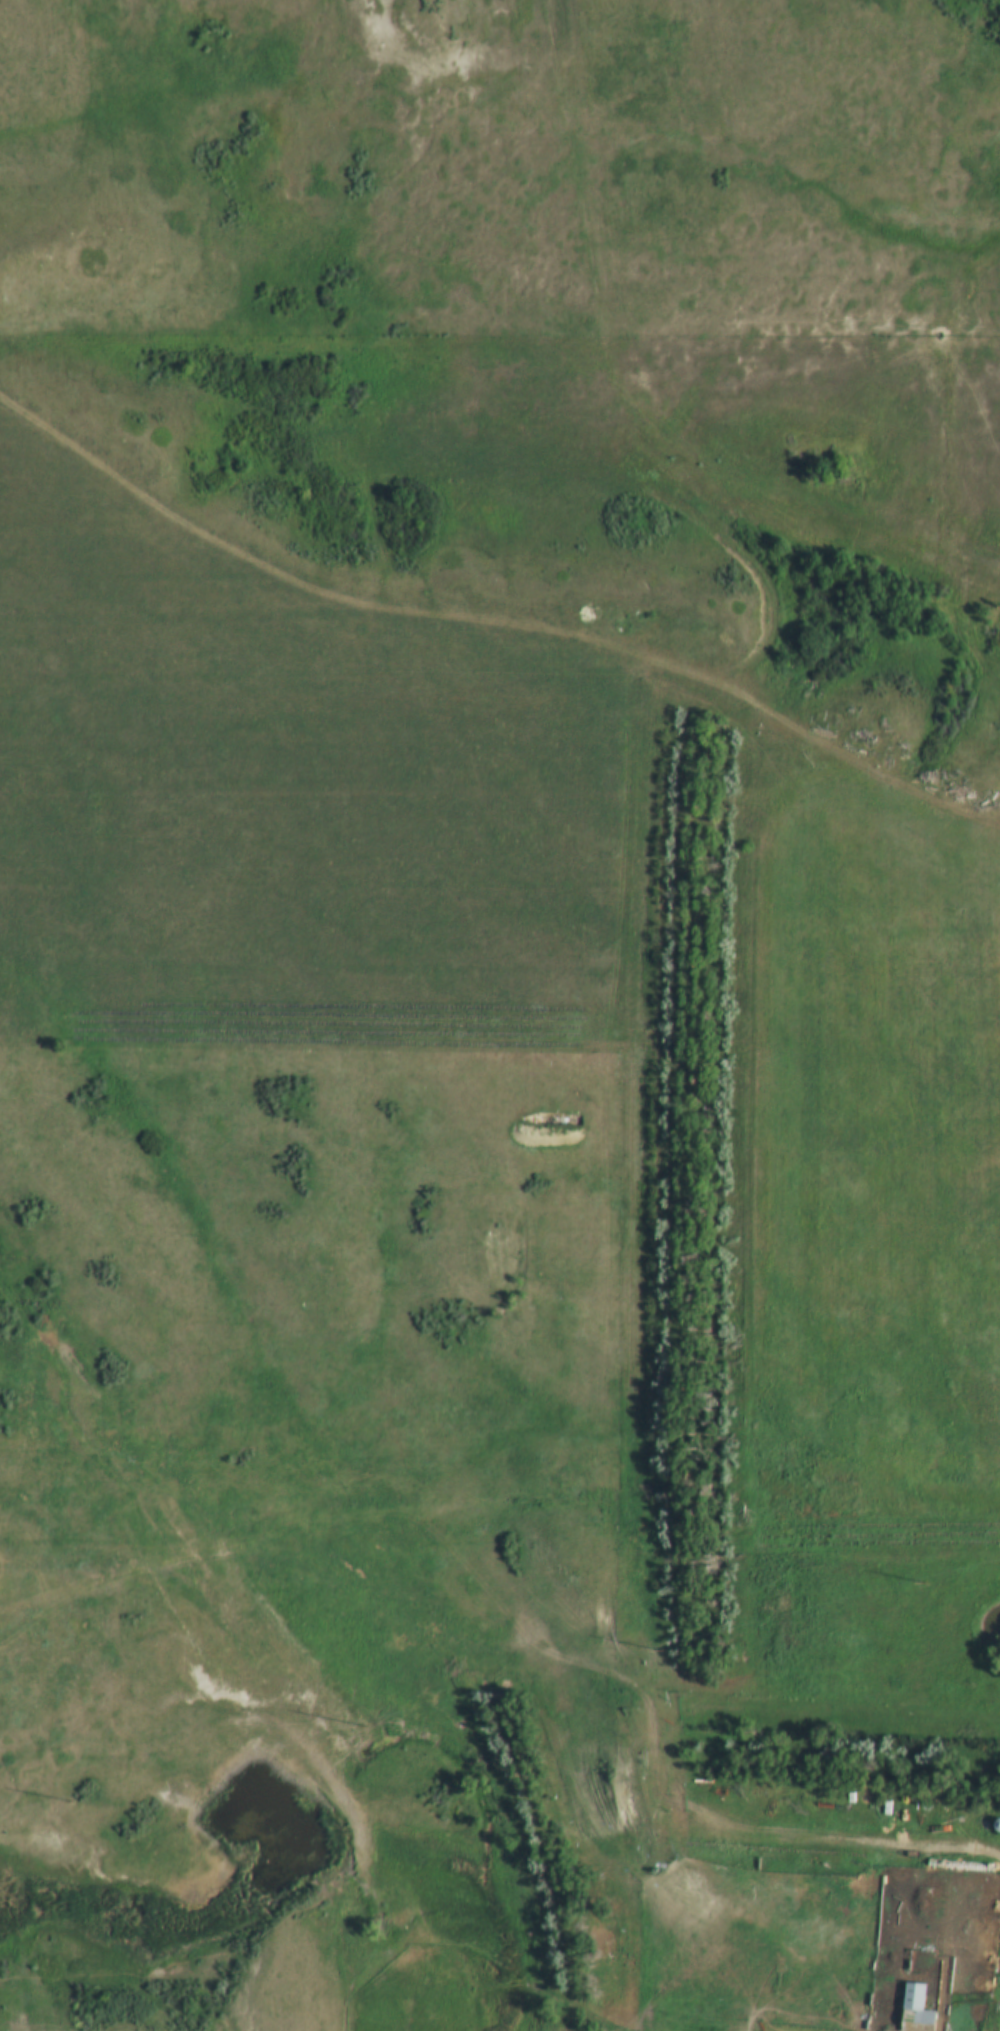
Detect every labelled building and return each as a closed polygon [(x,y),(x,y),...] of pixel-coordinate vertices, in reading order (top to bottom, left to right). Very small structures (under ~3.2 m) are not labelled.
[(901,2021),(933,2024),(934,2009),(923,2008),(925,1983),(905,1981),(901,2021)]
